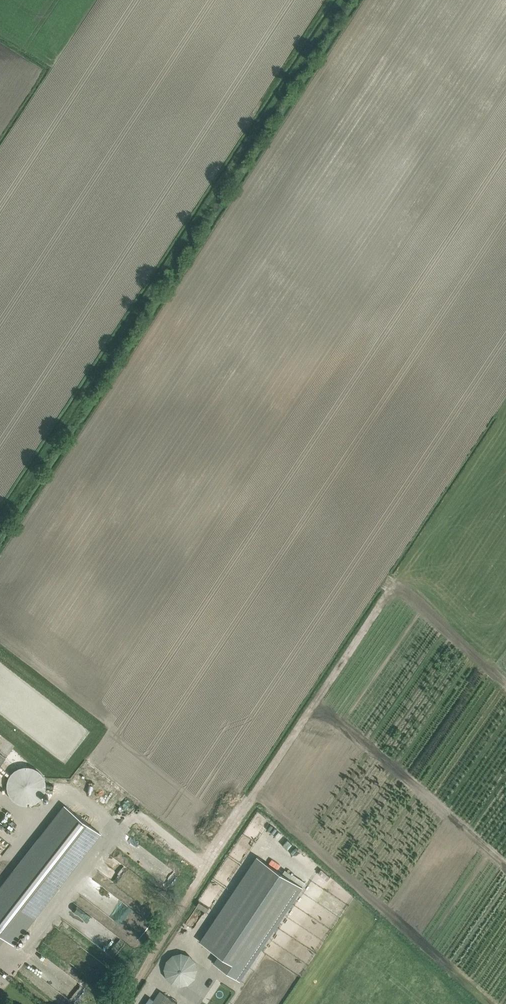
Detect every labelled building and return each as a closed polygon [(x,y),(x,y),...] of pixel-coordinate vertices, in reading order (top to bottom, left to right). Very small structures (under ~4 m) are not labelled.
[(0,765),(0,783),(15,764),(7,757),(0,765)] [(42,786),(42,783),(42,781),(41,778),(40,775),(38,772),(36,770),(33,769),(31,768),(28,768),(25,768),(21,769),(19,770),(16,772),(14,774),(13,777),(12,780),(12,783),(12,786),(13,789),(14,791),(16,794),(18,796),(20,797),(24,798),(26,799),(30,798),(33,798),(36,796),(38,794),(40,792),(41,789),(42,786)] [(0,891),(0,943),(5,937),(13,943),(100,832),(66,806),(0,891)] [(264,828),(270,820),(259,812),(253,819),(264,828)] [(302,886),(257,856),(200,941),(219,954),(213,962),(240,980),(302,886)] [(325,882),(331,876),(322,868),(316,874),(325,882)] [(196,969),(197,966),(196,963),(195,960),(194,957),(193,956),(191,954),(187,952),(185,951),(182,951),(179,951),(177,952),(174,953),(171,955),(169,957),(168,960),(167,963),(167,966),(167,969),(168,972),(169,974),(171,976),(173,978),(176,980),(178,981),(181,981),(184,981),(187,980),(189,979),(192,977),(194,975),(195,972),(196,969)] [(177,1002),(166,994),(160,1003),(162,1003),(176,1003),(177,1002)]
